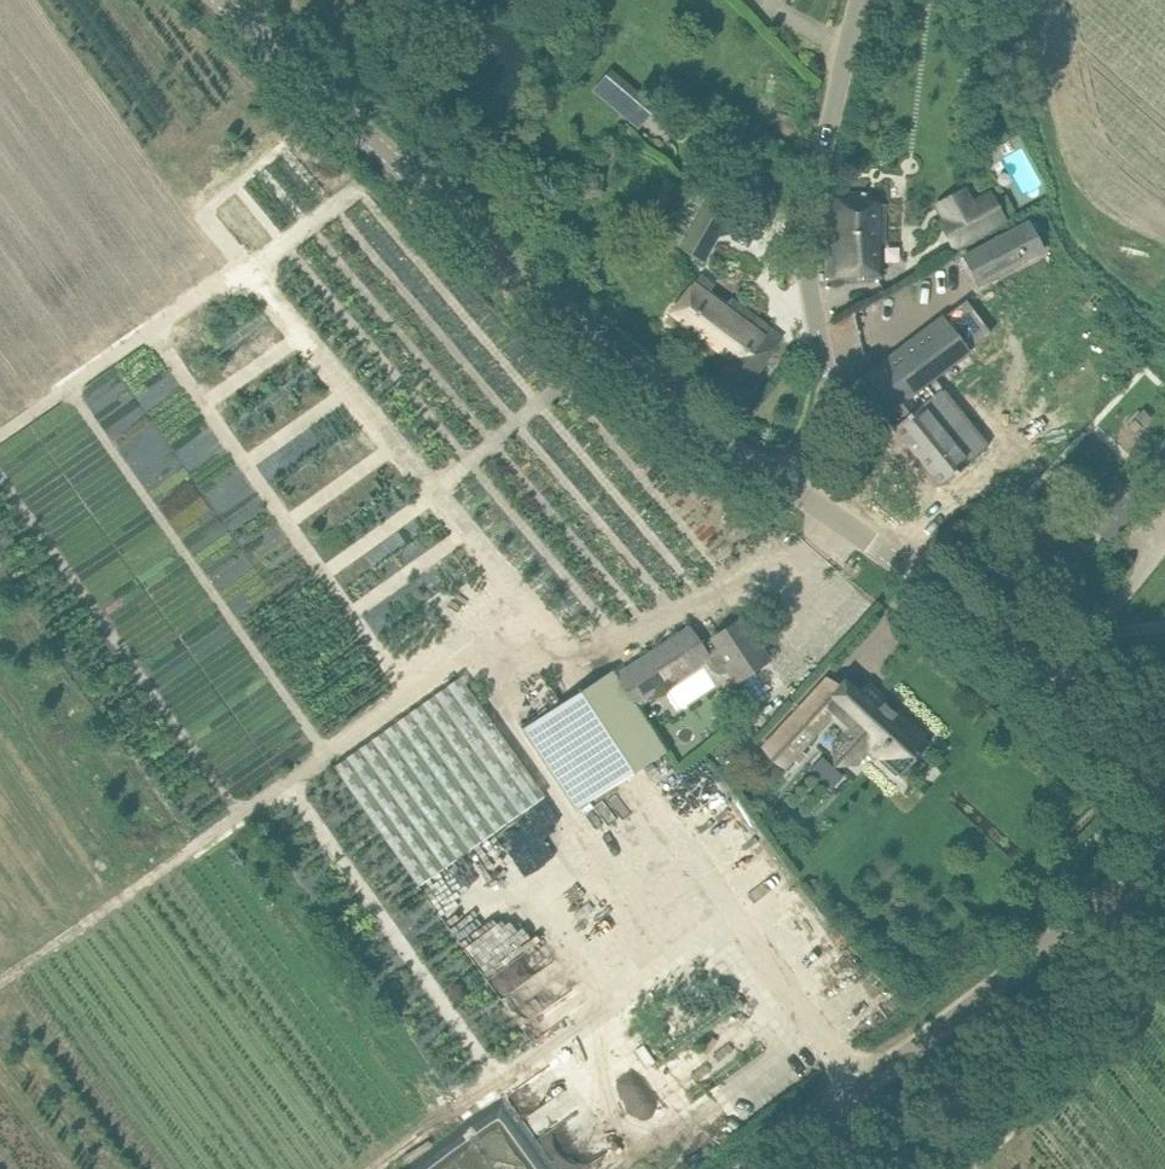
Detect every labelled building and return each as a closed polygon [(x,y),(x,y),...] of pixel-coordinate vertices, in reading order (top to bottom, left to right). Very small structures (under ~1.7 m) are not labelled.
[(611,69),(595,87),(657,146),(673,128),(611,69)] [(694,187),(670,229),(683,237),(678,245),(703,259),(732,209),(694,187)] [(829,191),(826,277),(883,279),(884,206),(865,205),(865,192),(829,191)] [(989,193),(944,215),(959,244),(1004,222),(989,193)] [(972,251),(964,255),(979,283),(1024,259),(1009,231),(972,251)] [(695,281),(665,321),(725,366),(709,387),(731,404),(782,337),(731,298),(726,304),(695,281)] [(942,317),(859,379),(893,424),(932,392),(925,383),(968,351),(942,317)] [(893,424),(892,425),(940,484),(986,446),(938,387),(931,393),(893,424)] [(418,623),(451,623),(451,594),(418,594),(418,623)] [(687,626),(615,674),(636,706),(705,660),(711,669),(715,672),(719,673),(724,672),(728,669),(735,681),(768,659),(757,642),(755,643),(749,635),(751,634),(741,619),(700,646),(687,626)] [(636,706),(615,674),(612,670),(523,728),(575,809),(665,751),(636,706)] [(335,766),(418,884),(542,796),(459,677),(335,766)] [(900,773),(929,742),(930,742),(923,735),(924,734),(869,683),(852,702),(839,690),(840,690),(838,689),(822,706),(847,728),(833,743),(835,744),(835,743),(854,760),(853,761),(855,762),(868,748),(877,756),(878,755),(900,774),(900,773)] [(763,747),(784,766),(814,733),(793,714),(763,747)]
